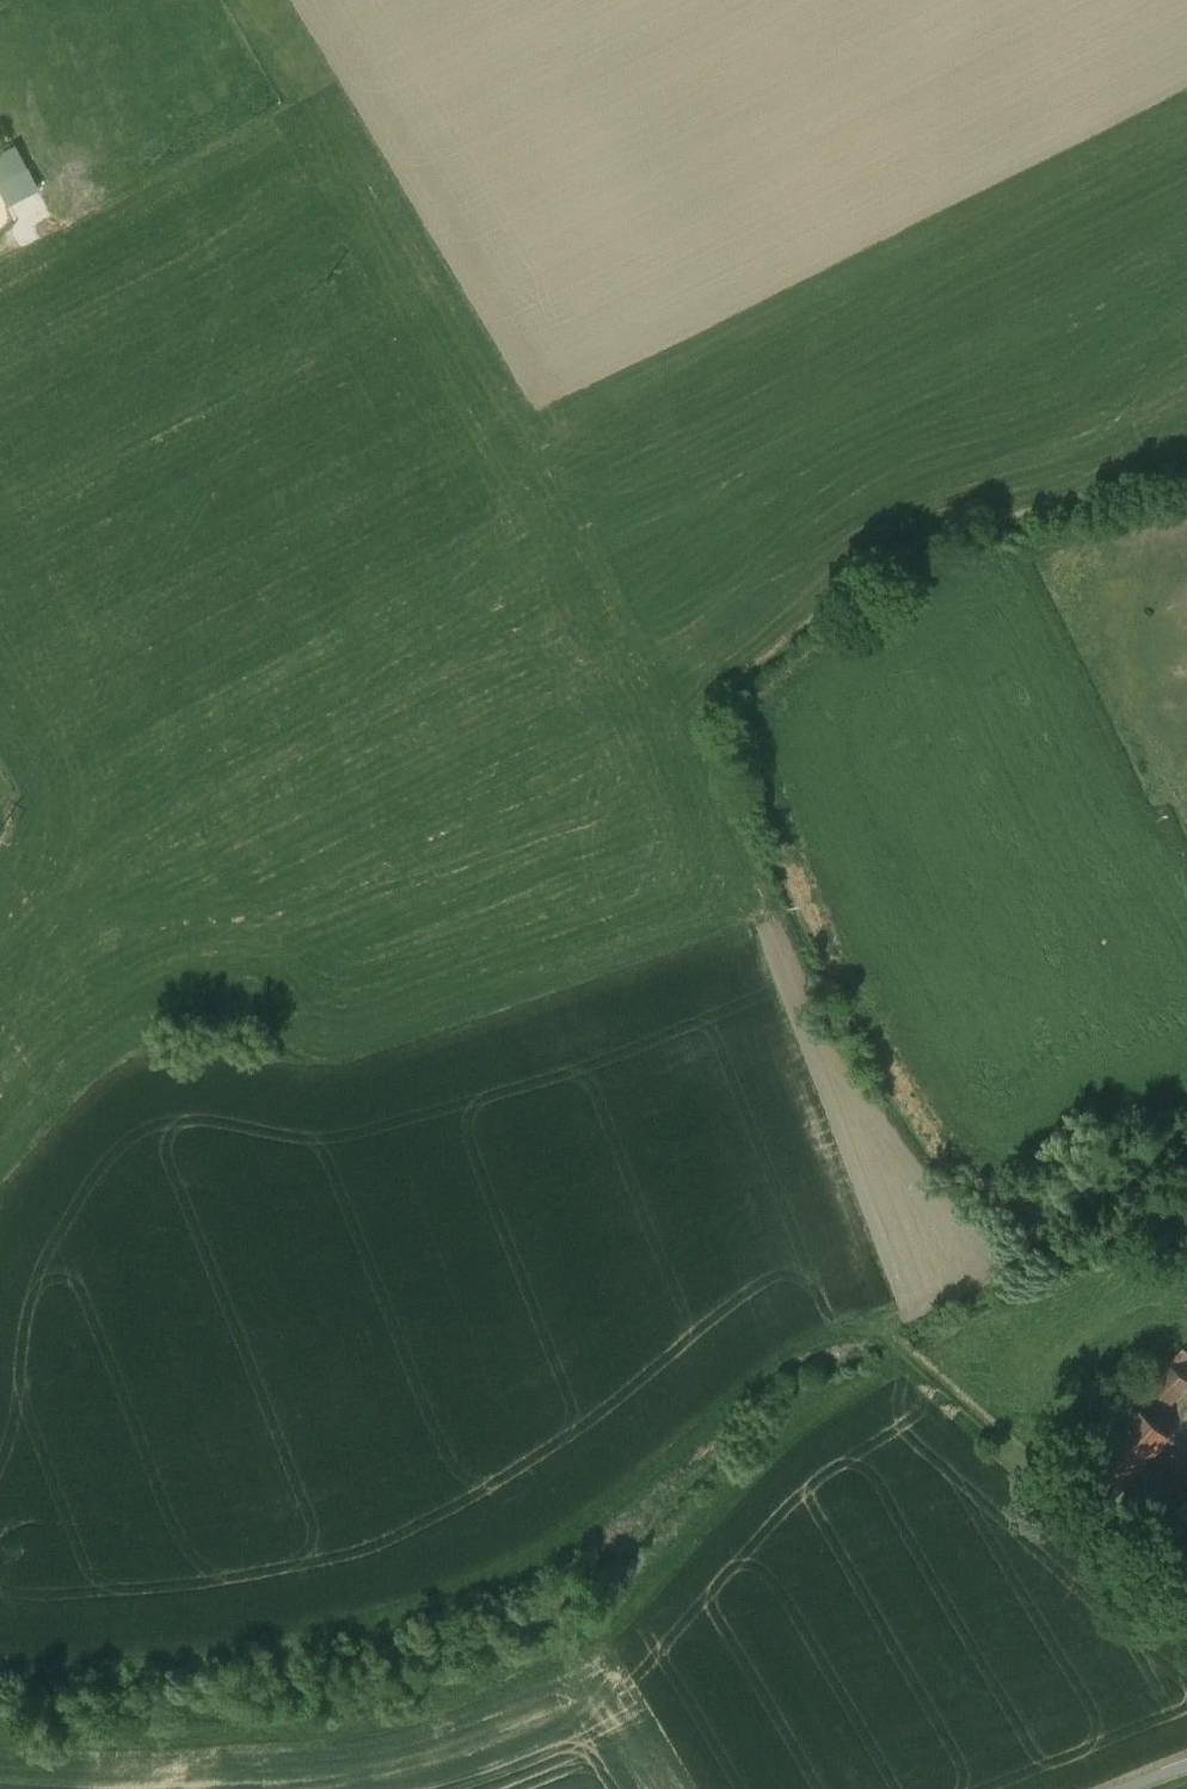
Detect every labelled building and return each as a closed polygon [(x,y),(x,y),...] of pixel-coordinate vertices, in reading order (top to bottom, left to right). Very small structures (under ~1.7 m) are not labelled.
[(1168,1360),(1148,1381),(1171,1403),(1186,1386),(1186,1378),(1168,1360)] [(1115,1494),(1169,1436),(1131,1400),(1076,1457),(1115,1494)] [(1178,1510),(1186,1519),(1186,1500),(1178,1510)]
